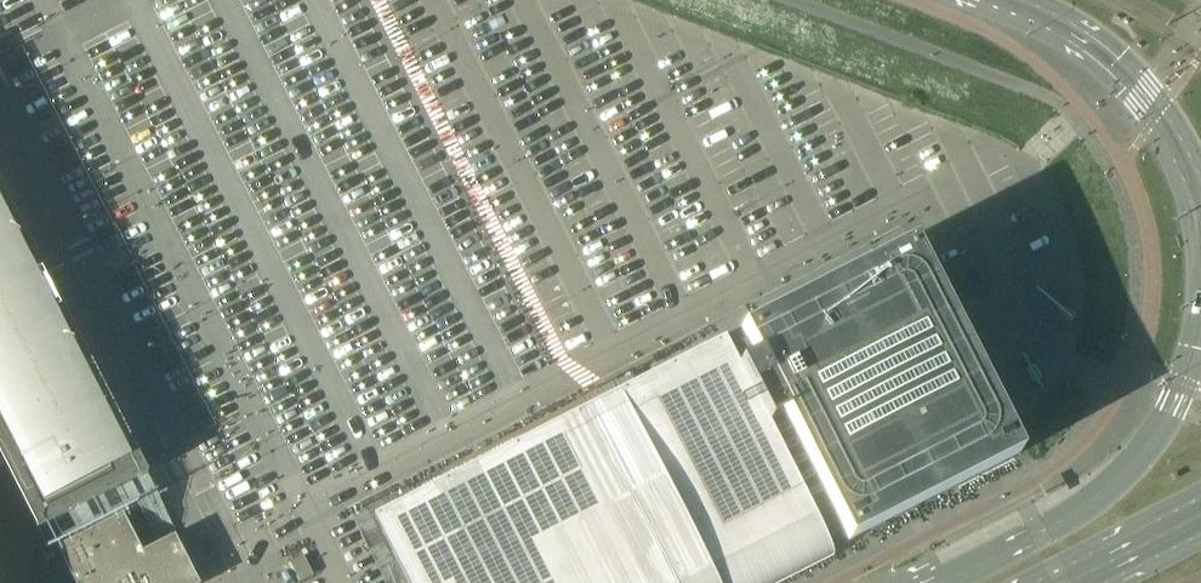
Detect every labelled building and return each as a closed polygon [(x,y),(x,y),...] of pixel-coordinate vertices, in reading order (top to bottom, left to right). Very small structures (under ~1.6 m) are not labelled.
[(0,189),(0,462),(35,532),(146,475),(0,189)] [(635,383),(373,517),(406,582),(767,582),(830,550),(816,522),(833,513),(847,541),(1017,454),(940,302),(910,243),(876,262),(740,331),(745,340),(728,349),(722,339),(635,383)] [(55,549),(64,565),(73,582),(197,582),(173,536),(141,552),(121,515),(55,549)] [(313,575),(303,556),(289,563),(299,582),(313,575)]
